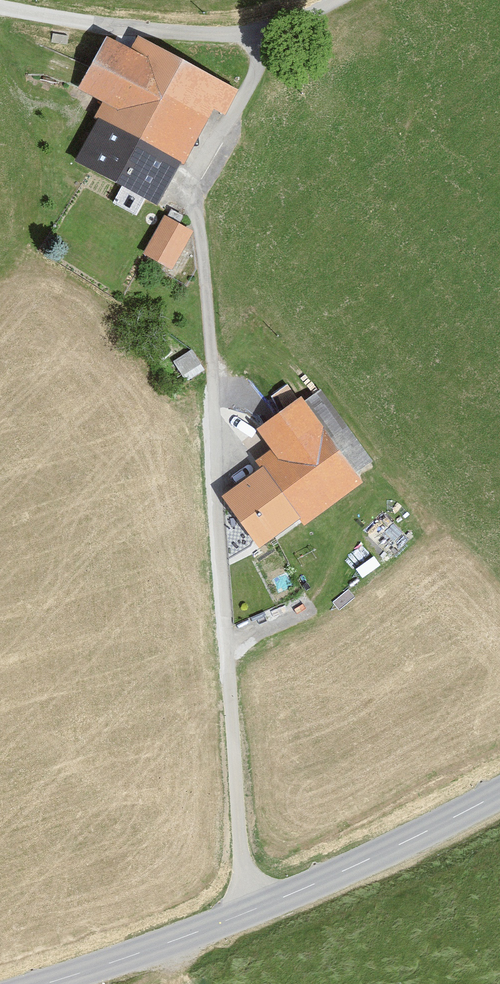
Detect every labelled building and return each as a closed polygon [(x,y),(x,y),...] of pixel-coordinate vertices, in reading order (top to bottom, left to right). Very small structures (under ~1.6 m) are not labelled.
[(123,51),(93,36),(67,87),(94,101),(63,161),(150,205),(201,107),(215,115),(230,87),(130,36),(123,51)] [(185,229),(156,214),(136,253),(165,268),(185,229)] [(265,455),(211,495),(247,545),(287,517),(294,527),(356,482),(291,392),(244,426),(265,455)]
